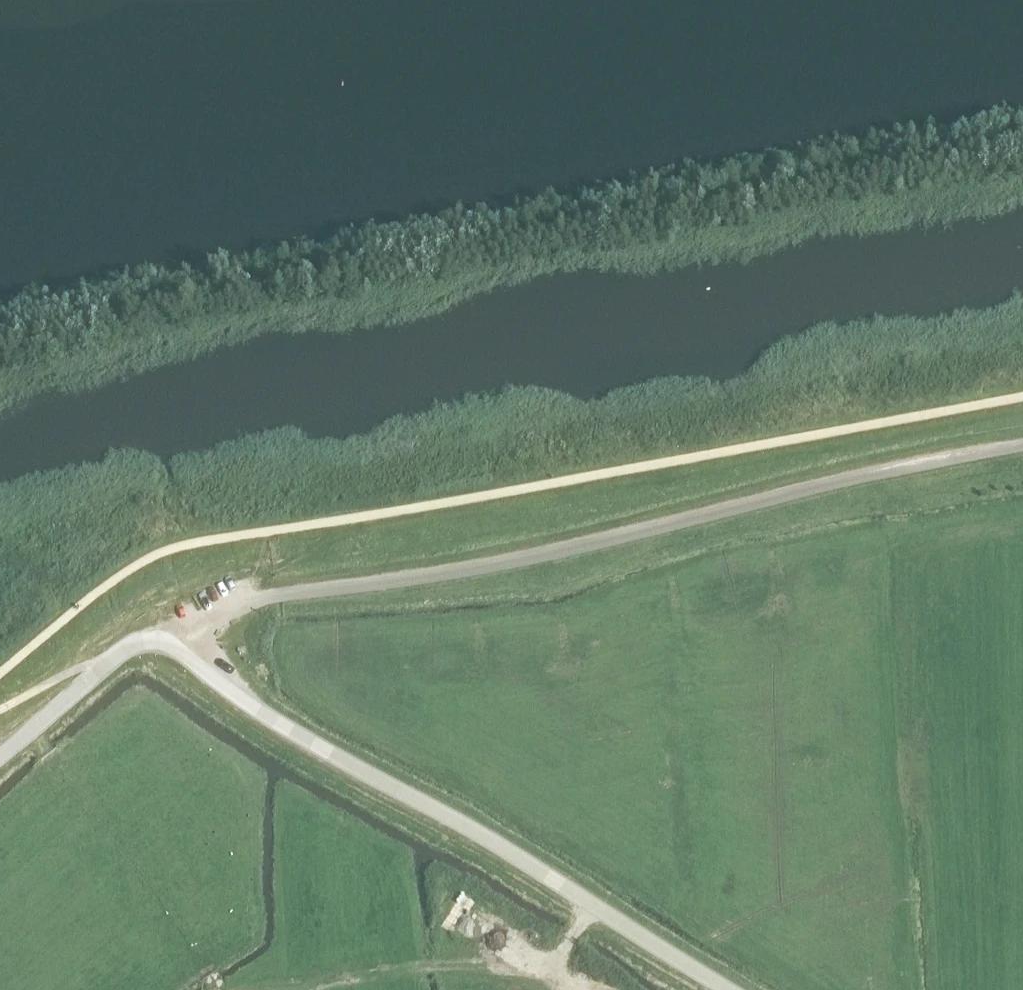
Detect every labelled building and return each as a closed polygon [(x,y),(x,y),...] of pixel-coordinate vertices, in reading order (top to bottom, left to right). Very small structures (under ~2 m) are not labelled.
[(204,981),(215,978),(212,964),(201,967),(204,981)]
